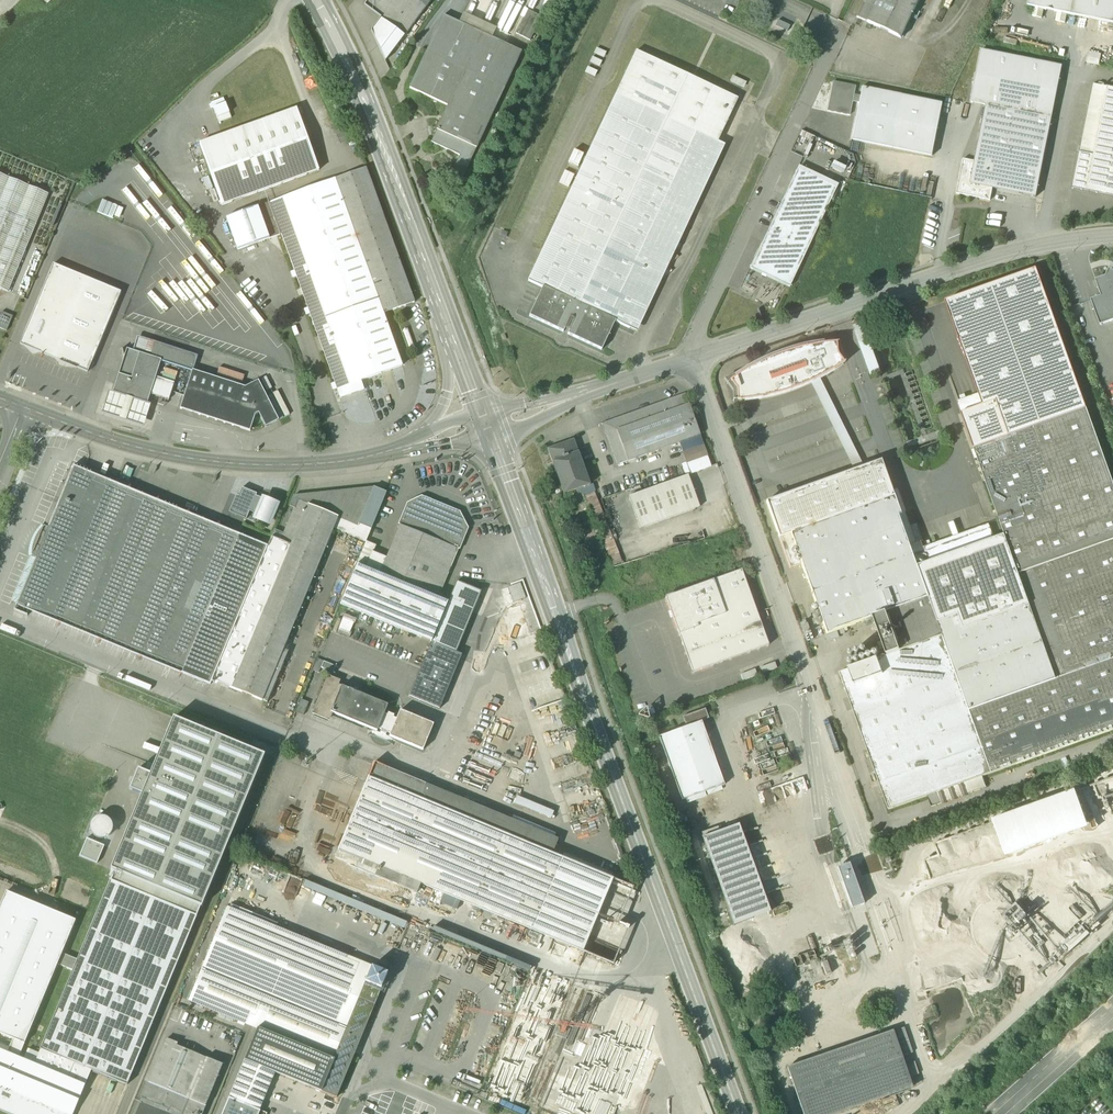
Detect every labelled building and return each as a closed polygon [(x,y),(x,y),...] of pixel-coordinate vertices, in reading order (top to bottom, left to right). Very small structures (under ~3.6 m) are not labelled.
[(366,5),(382,17),(389,22),(405,35),(432,0),(369,0),(366,5)] [(857,17),(901,38),(920,0),(865,0),(857,17)] [(1028,7),(1034,8),(1043,10),(1067,15),(1073,16),(1076,0),(1029,0),(1028,7)] [(1073,16),(1112,24),(1112,0),(1076,0),(1073,16)] [(1043,10),(1034,8),(1032,17),(1041,19),(1043,10)] [(1067,15),(1057,13),(1055,22),(1065,24),(1067,15)] [(521,52),(443,16),(409,88),(447,106),(436,130),(476,148),(521,52)] [(389,22),(382,17),(371,30),(385,61),(405,35),(389,22)] [(737,99),(636,50),(616,94),(717,142),(737,99)] [(1062,66),(980,50),(971,102),(986,106),(986,105),(1052,118),(1062,66)] [(855,86),(833,82),(827,111),(850,115),(852,102),(854,95),(855,86)] [(1094,84),(1080,152),(1094,155),(1108,87),(1105,87),(1105,85),(1103,85),(1103,86),(1094,84)] [(943,104),(862,87),(860,97),(859,103),(851,139),(933,156),(943,104)] [(1108,87),(1094,155),(1080,152),(1073,187),(1112,195),(1112,88),(1108,87)] [(717,142),(616,94),(528,281),(615,322),(629,329),(717,142)] [(1052,118),(986,105),(986,106),(975,161),(971,184),(992,188),(1036,197),(1052,118)] [(297,108),(199,143),(222,206),(319,171),(297,108)] [(476,148),(436,130),(431,142),(460,155),(451,174),(462,180),(476,148)] [(975,161),(963,159),(956,193),(990,200),(992,188),(971,184),(975,161)] [(365,168),(335,179),(383,313),(414,302),(365,168)] [(837,188),(797,169),(750,269),(790,288),(837,188)] [(0,173),(0,289),(9,293),(50,194),(0,173)] [(335,179),(258,207),(269,238),(281,234),(340,398),(364,389),(361,380),(402,366),(383,314),(383,313),(335,179)] [(117,206),(103,200),(98,212),(112,219),(117,206)] [(258,207),(226,218),(237,250),(269,238),(258,207)] [(53,264),(20,345),(88,373),(121,292),(53,264)] [(961,413),(974,449),(1087,409),(1037,269),(947,301),(984,405),(961,413)] [(1108,270),(1105,277),(1095,281),(1100,297),(1091,300),(1100,325),(1112,320),(1112,272),(1108,270)] [(615,322),(543,288),(530,316),(563,332),(565,329),(569,331),(568,334),(602,351),(615,322)] [(2,312),(0,316),(0,328),(7,331),(13,317),(2,312)] [(862,323),(855,325),(861,340),(867,337),(862,323)] [(197,357),(155,343),(151,357),(161,360),(192,370),(197,357)] [(807,347),(791,351),(783,353),(777,356),(767,360),(757,365),(749,369),(739,375),(730,381),(731,383),(737,390),(737,399),(737,402),(749,401),(762,399),(762,398),(767,397),(767,398),(784,394),(795,390),(802,387),(810,383),(813,382),(817,379),(817,380),(824,376),(835,370),(845,363),(838,343),(817,345),(817,347),(807,349),(807,347)] [(860,348),(869,373),(878,369),(870,344),(860,348)] [(151,357),(127,349),(113,392),(147,403),(150,394),(156,377),(161,360),(151,357)] [(719,368),(723,376),(749,362),(745,355),(719,368)] [(245,387),(192,370),(180,409),(250,431),(255,415),(258,414),(265,427),(279,420),(258,380),(245,387)] [(174,383),(156,377),(150,394),(169,400),(174,383)] [(863,467),(820,379),(817,380),(813,382),(810,383),(854,470),(863,467)] [(685,394),(613,420),(628,461),(700,435),(685,394)] [(1087,409),(974,449),(1005,536),(1019,574),(1112,541),(1112,484),(1087,409)] [(628,461),(613,420),(602,423),(617,465),(628,461)] [(590,485),(574,442),(548,451),(563,494),(580,489),(590,485)] [(704,445),(683,453),(682,453),(686,463),(686,464),(707,456),(704,445)] [(707,456),(686,464),(690,474),(711,466),(708,456),(707,456)] [(854,470),(766,502),(779,538),(790,534),(893,497),(881,461),(863,467),(854,470)] [(268,547),(74,467),(74,466),(74,465),(67,483),(48,529),(44,527),(39,533),(35,540),(33,548),(32,556),(32,557),(36,559),(17,605),(210,685),(213,680),(268,547)] [(686,476),(628,497),(640,528),(699,507),(688,475),(686,476)] [(590,485),(580,489),(583,496),(595,492),(592,484),(590,485)] [(371,492),(298,500),(308,504),(338,517),(338,518),(359,526),(360,524),(371,529),(384,498),(371,492)] [(459,513),(422,497),(409,504),(401,525),(458,549),(467,528),(459,513)] [(893,497),(790,534),(801,564),(826,635),(865,621),(866,621),(875,618),(887,613),(930,598),(919,567),(918,567),(918,565),(893,497)] [(276,505),(263,500),(256,518),(268,524),(276,505)] [(298,500),(284,533),(282,532),(280,537),(282,538),(281,541),(264,582),(274,586),(308,504),(298,500)] [(308,504),(274,586),(264,582),(222,684),(262,701),(283,650),(289,652),(293,641),(288,639),(334,528),(338,518),(338,517),(308,504)] [(360,524),(359,526),(338,518),(334,528),(366,541),(371,529),(360,524)] [(458,549),(401,525),(387,557),(380,574),(438,598),(458,549)] [(801,564),(790,534),(779,538),(790,568),(801,564)] [(1005,536),(918,567),(930,598),(939,623),(959,616),(964,629),(1030,605),(1019,574),(1005,536)] [(268,547),(213,680),(222,684),(264,582),(281,541),(272,537),(268,547)] [(376,545),(366,541),(357,564),(380,574),(387,557),(374,551),(376,545)] [(1019,574),(1030,605),(1033,616),(1056,680),(1112,659),(1112,541),(1019,574)] [(380,574),(357,564),(341,603),(432,642),(448,602),(438,598),(380,574)] [(769,646),(742,570),(665,598),(693,673),(769,646)] [(448,602),(432,642),(456,652),(481,593),(457,583),(448,602)] [(512,586),(500,591),(517,633),(529,628),(512,586)] [(930,598),(887,613),(901,651),(943,636),(939,623),(930,598)] [(1030,605),(964,629),(959,616),(939,623),(943,636),(970,711),(1043,684),(1044,684),(1056,680),(1033,616),(1030,605)] [(887,613),(875,618),(883,641),(885,648),(888,656),(901,651),(887,613)] [(888,656),(840,673),(843,682),(889,810),(928,797),(981,777),(983,777),(992,774),(970,711),(943,636),(901,651),(888,656)] [(456,652),(432,642),(409,697),(440,709),(462,654),(456,652)] [(324,661),(318,659),(313,670),(319,673),(324,661)] [(970,711),(992,774),(1112,731),(1112,659),(1057,680),(1056,680),(1044,684),(1043,684),(970,711)] [(775,662),(761,668),(763,674),(777,668),(775,662)] [(755,670),(741,675),(743,681),(758,676),(755,670)] [(339,682),(329,678),(314,713),(329,720),(332,712),(331,712),(342,686),(338,684),(339,682)] [(388,705),(342,686),(331,712),(332,712),(377,731),(378,728),(384,714),(388,705)] [(309,702),(301,699),(296,712),(304,715),(309,702)] [(401,710),(397,719),(391,733),(390,736),(423,750),(435,724),(401,710)] [(706,710),(683,718),(687,727),(701,722),(709,719),(706,710)] [(389,713),(388,715),(384,714),(378,728),(382,730),(381,732),(386,735),(388,732),(391,733),(397,719),(394,718),(395,715),(389,713)] [(114,871),(201,906),(263,755),(172,718),(148,774),(138,770),(130,791),(140,795),(109,869),(114,871)] [(687,727),(659,737),(682,800),(724,785),(701,722),(687,727)] [(427,784),(374,763),(338,850),(365,861),(362,870),(372,874),(375,865),(379,867),(375,875),(418,893),(421,884),(462,901),(460,904),(469,908),(471,904),(615,964),(630,927),(620,923),(635,887),(553,853),(559,839),(426,784),(427,784)] [(981,777),(928,797),(931,808),(987,788),(983,777),(981,777)] [(995,823),(1007,858),(1087,829),(1074,794),(995,823)] [(105,839),(109,836),(111,832),(112,828),(110,823),(107,820),(102,818),(97,819),(93,821),(91,826),(90,830),(92,835),(95,838),(100,840),(105,839)] [(739,825),(702,838),(734,925),(770,912),(739,825)] [(98,863),(105,847),(88,840),(81,856),(98,863)] [(848,864),(837,868),(852,908),(863,904),(848,864)] [(201,906),(114,871),(40,1049),(40,1050),(91,1070),(127,1085),(201,906)] [(6,892),(0,907),(0,1034),(13,1039),(24,1044),(75,920),(6,892)] [(260,909),(231,897),(227,907),(256,919),(260,909)] [(853,923),(866,919),(862,906),(849,911),(853,923)] [(227,907),(189,1001),(258,1029),(245,1060),(271,1071),(337,1098),(337,1097),(388,973),(372,967),(256,919),(227,907)] [(797,967),(804,986),(832,976),(825,956),(811,961),(808,952),(798,956),(802,966),(797,967)] [(912,1053),(904,1028),(894,1032),(902,1057),(912,1053)] [(788,1068),(804,1113),(835,1113),(912,1087),(910,1081),(910,1080),(906,1068),(902,1057),(894,1032),(893,1032),(893,1031),(788,1068)] [(24,1044),(13,1039),(7,1053),(19,1057),(24,1044)] [(167,1039),(136,1113),(203,1113),(224,1064),(167,1039)] [(0,1050),(0,1110),(11,1113),(73,1113),(85,1085),(34,1064),(19,1057),(7,1053),(0,1050)] [(91,1070),(40,1050),(34,1064),(85,1085),(91,1070)] [(222,1113),(257,1113),(258,1110),(259,1110),(260,1110),(265,1098),(261,1096),(271,1071),(245,1060),(222,1113)] [(916,1064),(906,1068),(910,1080),(921,1077),(916,1064)]
